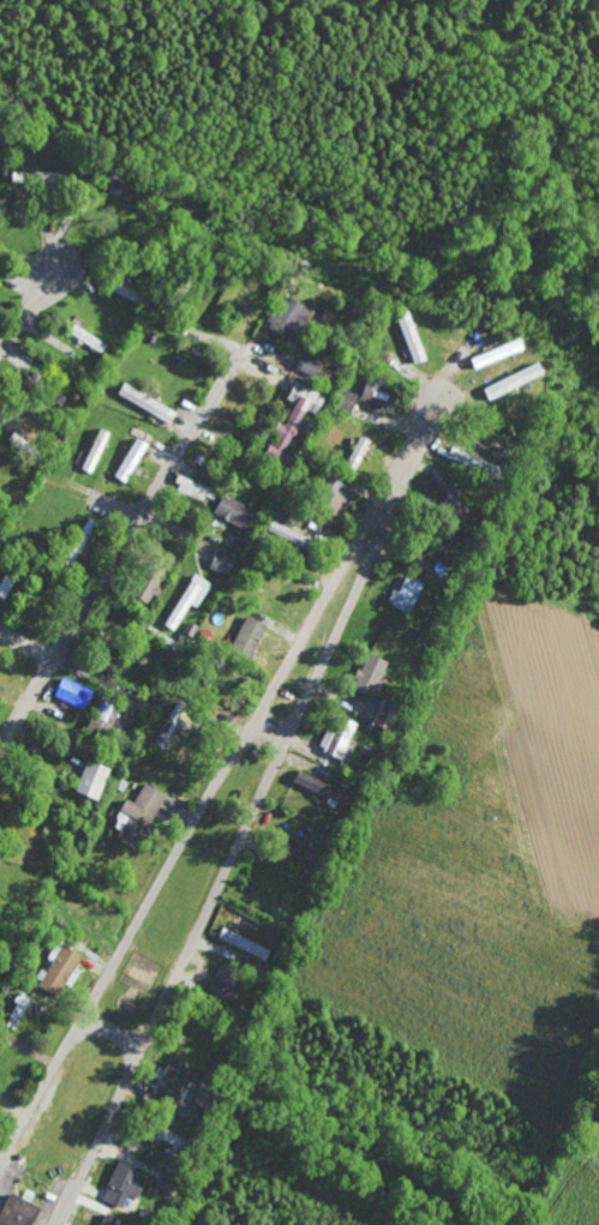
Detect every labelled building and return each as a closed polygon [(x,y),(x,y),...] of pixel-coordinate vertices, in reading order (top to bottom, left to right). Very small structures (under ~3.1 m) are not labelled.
[(134,176),(107,168),(102,185),(129,193),(134,176)] [(60,172),(12,170),(11,187),(60,188),(60,172)] [(267,328),(296,342),(311,309),(282,295),(267,328)] [(425,359),(407,313),(396,317),(413,363),(425,359)] [(106,345),(75,326),(71,333),(101,352),(106,345)] [(521,351),(518,341),(469,355),(472,366),(521,351)] [(295,368),(331,385),(337,372),(301,356),(295,368)] [(482,388),(487,399),(542,374),(536,362),(482,388)] [(358,403),(392,414),(400,390),(367,379),(358,403)] [(324,395),(295,381),(286,398),(295,402),(284,425),(280,423),(264,456),(281,464),(298,429),(305,432),(310,422),(302,418),(306,409),(316,414),(324,395)] [(175,412),(123,383),(117,394),(169,423),(175,412)] [(356,393),(339,389),(335,409),(351,413),(356,393)] [(109,432),(99,428),(81,468),(91,473),(109,432)] [(369,440),(359,436),(347,464),(357,468),(369,440)] [(116,477),(128,482),(145,442),(133,437),(116,477)] [(338,498),(345,482),(328,475),(309,517),(334,528),(346,501),(338,498)] [(258,512),(223,493),(213,512),(248,531),(258,512)] [(99,524),(89,517),(58,558),(68,565),(99,524)] [(291,540),(295,532),(271,522),(267,531),(291,540)] [(209,568),(228,575),(236,555),(217,547),(209,568)] [(430,572),(435,556),(415,549),(410,566),(430,572)] [(190,603),(197,607),(211,583),(194,574),(164,625),(174,630),(190,603)] [(424,583),(406,575),(398,592),(392,590),(386,602),(410,613),(424,583)] [(131,596),(148,603),(156,583),(139,576),(131,596)] [(351,688),(371,697),(386,661),(366,652),(351,688)] [(54,696),(86,710),(94,691),(62,677),(54,696)] [(104,737),(119,706),(100,697),(85,728),(104,737)] [(388,730),(399,706),(385,700),(374,724),(388,730)] [(158,733),(154,743),(164,748),(183,705),(175,702),(165,723),(156,719),(151,730),(158,733)] [(109,767),(85,760),(75,792),(98,799),(109,767)] [(164,794),(144,783),(133,802),(126,799),(112,825),(120,829),(115,838),(134,849),(164,794)] [(279,846),(304,858),(309,847),(285,835),(279,846)] [(270,947),(221,929),(218,940),(267,957),(270,947)] [(82,955),(57,940),(46,958),(51,961),(37,984),(56,996),(82,955)] [(230,999),(239,969),(219,962),(209,993),(230,999)] [(17,994),(9,1022),(18,1025),(26,997),(17,994)] [(155,1095),(176,1102),(188,1066),(166,1059),(155,1095)] [(136,1198),(141,1186),(133,1182),(139,1170),(119,1160),(100,1199),(120,1208),(127,1194),(136,1198)] [(156,1188),(174,1195),(182,1171),(164,1165),(156,1188)] [(43,1208),(34,1224),(0,1224),(0,1211),(11,1191),(43,1208)] [(116,1218),(105,1213),(100,1224),(113,1224),(116,1218)]
